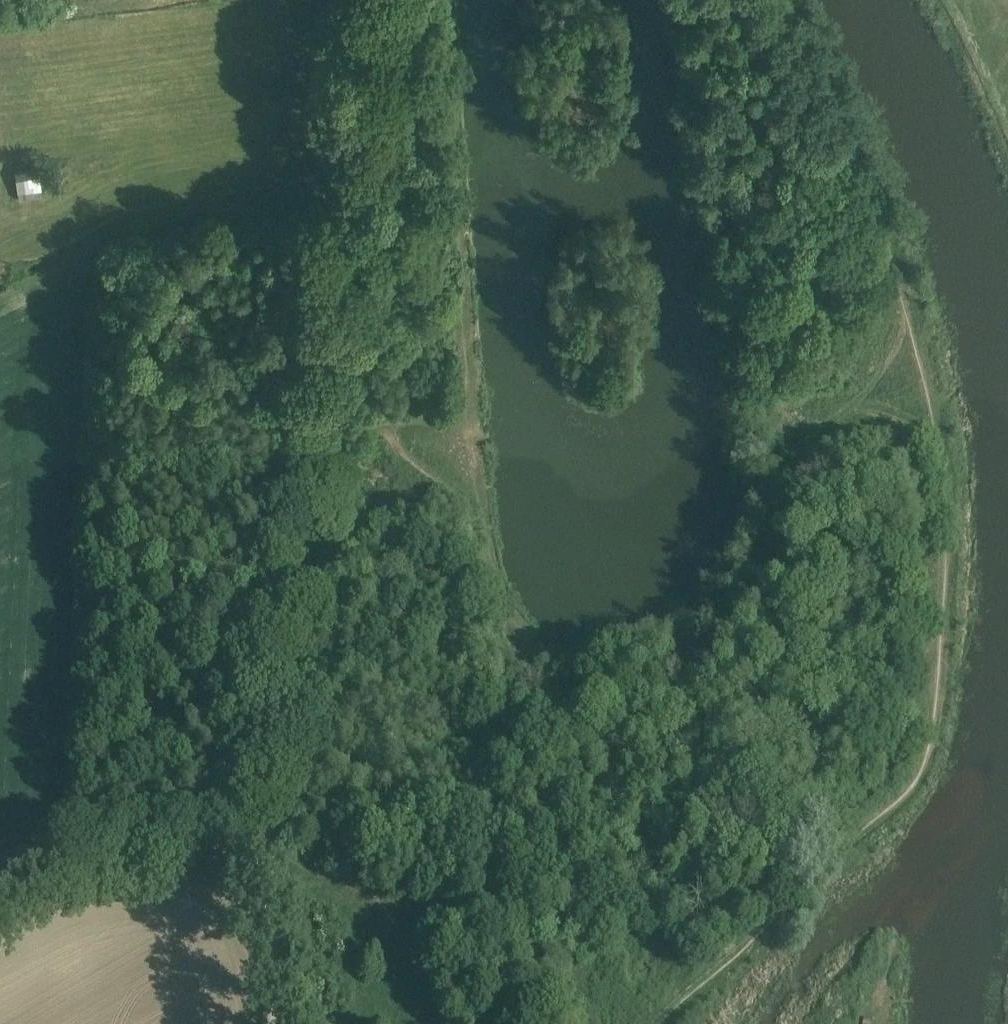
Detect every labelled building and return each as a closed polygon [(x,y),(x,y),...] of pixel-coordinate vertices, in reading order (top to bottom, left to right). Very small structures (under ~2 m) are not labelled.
[(42,197),(39,166),(16,169),(20,199),(42,197)] [(243,910),(239,910),(241,931),(244,931),(253,924),(253,914),(243,910)]
